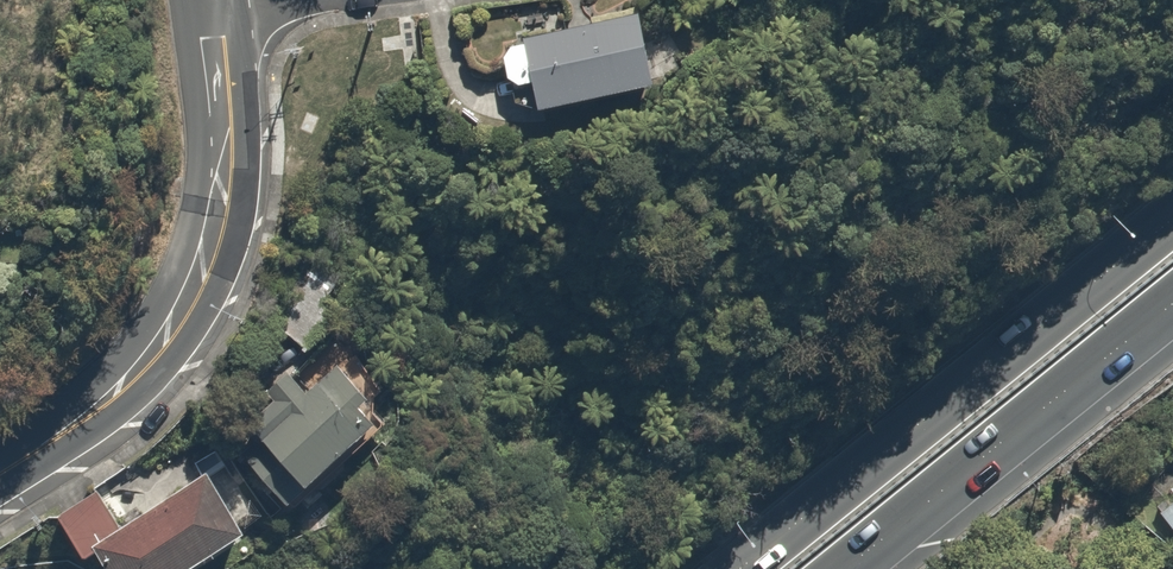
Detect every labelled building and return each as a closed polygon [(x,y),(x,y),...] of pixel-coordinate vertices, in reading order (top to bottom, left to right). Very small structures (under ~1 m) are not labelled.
[(600,25),(535,38),(535,45),(533,46),(531,46),(529,47),(527,48),(525,50),(523,51),(521,53),(520,55),(519,57),(518,59),(517,61),(516,63),(516,66),(516,68),(516,70),(516,73),(517,75),(518,77),(519,79),(520,81),(521,83),(523,85),(525,86),(527,87),(529,89),(531,89),(533,90),(535,91),(538,91),(540,91),(542,91),(545,90),(547,90),(549,89),(551,88),(556,116),(683,91),(675,49),(663,52),(655,14),(642,16),(641,9),(598,18),(600,25)] [(290,393),(304,405),(254,462),(305,506),(324,484),(333,492),(375,444),(382,450),(402,428),(392,420),(400,411),(347,365),(325,391),(306,374),(290,393)] [(63,518),(98,566),(115,553),(126,568),(219,568),(231,561),(237,568),(238,568),(273,543),(221,471),(205,483),(198,473),(185,482),(174,468),(156,481),(148,470),(126,486),(119,477),(63,518)] [(1157,506),(1172,523),(1172,492),(1157,506)]
